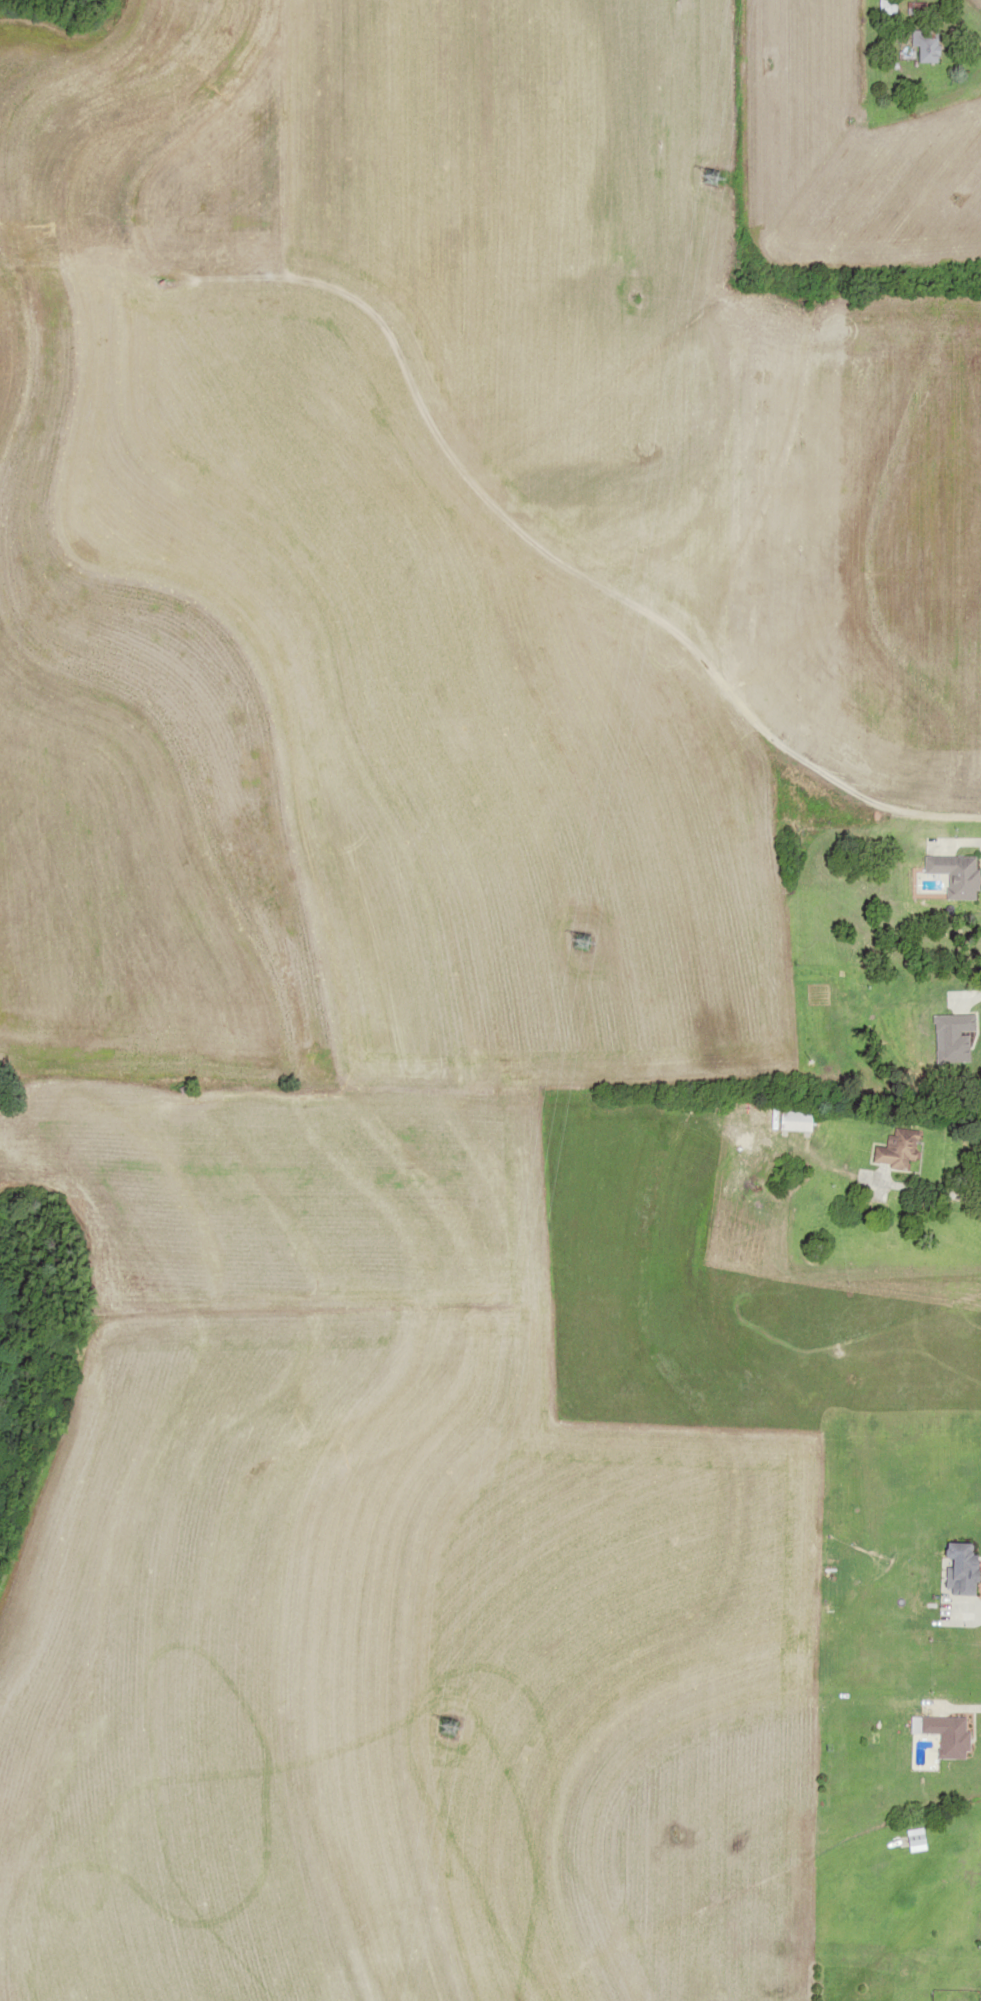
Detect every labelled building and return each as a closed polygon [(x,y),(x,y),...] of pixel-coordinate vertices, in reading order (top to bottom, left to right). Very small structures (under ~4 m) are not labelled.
[(893,14),(893,0),(876,0),(876,14),(893,14)] [(923,14),(923,3),(907,3),(907,14),(923,14)] [(937,31),(910,31),(910,47),(916,47),(916,64),(937,64),(937,31)] [(941,899),(968,900),(969,856),(919,855),(919,873),(941,873),(941,899)] [(796,1105),(777,1105),(777,1131),(807,1131),(807,1112),(796,1112),(796,1105)] [(904,1161),(906,1136),(880,1134),(878,1147),(868,1146),(866,1166),(898,1169),(899,1161),(904,1161)] [(943,1595),(971,1595),(971,1544),(943,1543),(943,1595)] [(967,1759),(968,1716),(920,1715),(920,1733),(940,1734),(939,1758),(967,1759)]
